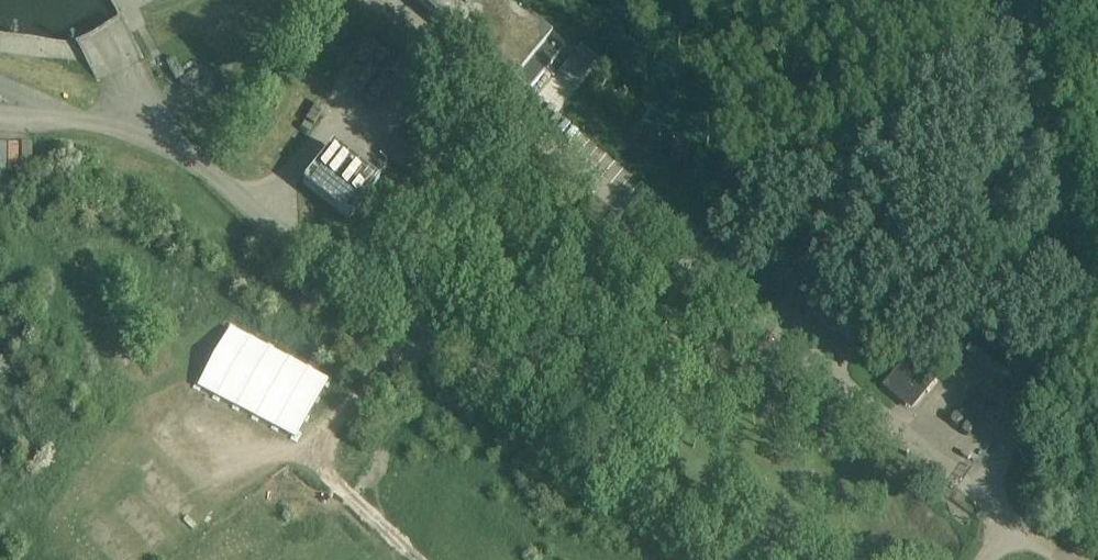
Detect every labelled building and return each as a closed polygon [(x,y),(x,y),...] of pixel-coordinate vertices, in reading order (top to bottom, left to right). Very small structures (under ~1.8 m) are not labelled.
[(474,47),(482,53),(515,80),(516,81),(529,92),(531,91),(530,90),(562,51),(563,52),(564,50),(550,38),(544,33),(537,28),(504,0),(418,0),(474,47)] [(110,24),(121,55),(133,51),(122,20),(110,24)] [(32,141),(0,141),(0,169),(32,170),(32,141)] [(332,148),(303,184),(348,219),(377,183),(332,148)] [(830,286),(810,311),(834,330),(854,305),(830,286)] [(244,353),(229,377),(287,413),(302,389),(244,353)] [(938,381),(908,357),(883,388),(906,406),(921,388),(928,393),(938,381)]
